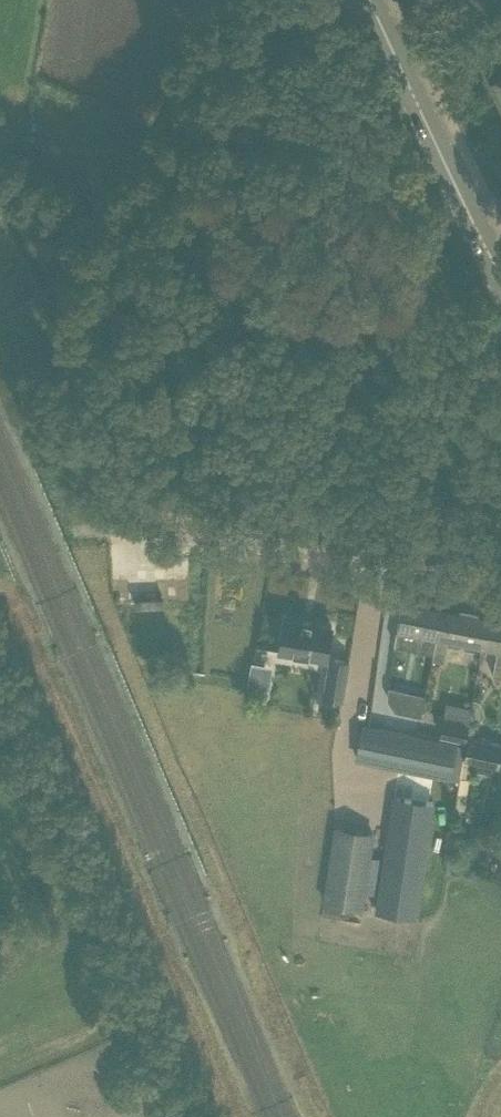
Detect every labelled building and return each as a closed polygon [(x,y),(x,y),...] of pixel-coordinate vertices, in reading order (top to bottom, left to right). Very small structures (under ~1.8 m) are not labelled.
[(500,107),(500,77),(490,82),(500,107)] [(133,572),(134,604),(154,603),(153,571),(133,572)] [(397,628),(395,644),(432,651),(442,600),(404,592),(397,628)] [(480,608),(442,600),(432,651),(433,651),(432,658),(444,661),(447,638),(473,643),(480,608)] [(480,608),(473,643),(497,648),(492,674),(500,676),(500,612),(480,608)] [(279,650),(326,658),(332,626),(284,618),(279,650)] [(342,698),(344,681),(348,661),(330,657),(323,695),(342,698)] [(253,662),(252,685),(275,686),(276,663),(253,662)] [(466,741),(471,714),(445,709),(440,736),(466,741)] [(447,777),(454,743),(363,724),(356,758),(447,777)] [(500,752),(500,743),(489,741),(489,742),(468,737),(464,758),(498,765),(500,752)] [(393,797),(376,910),(416,916),(433,803),(393,797)] [(371,856),(375,833),(335,827),(323,902),(363,908),(363,905),(372,906),(379,858),(371,856)]
